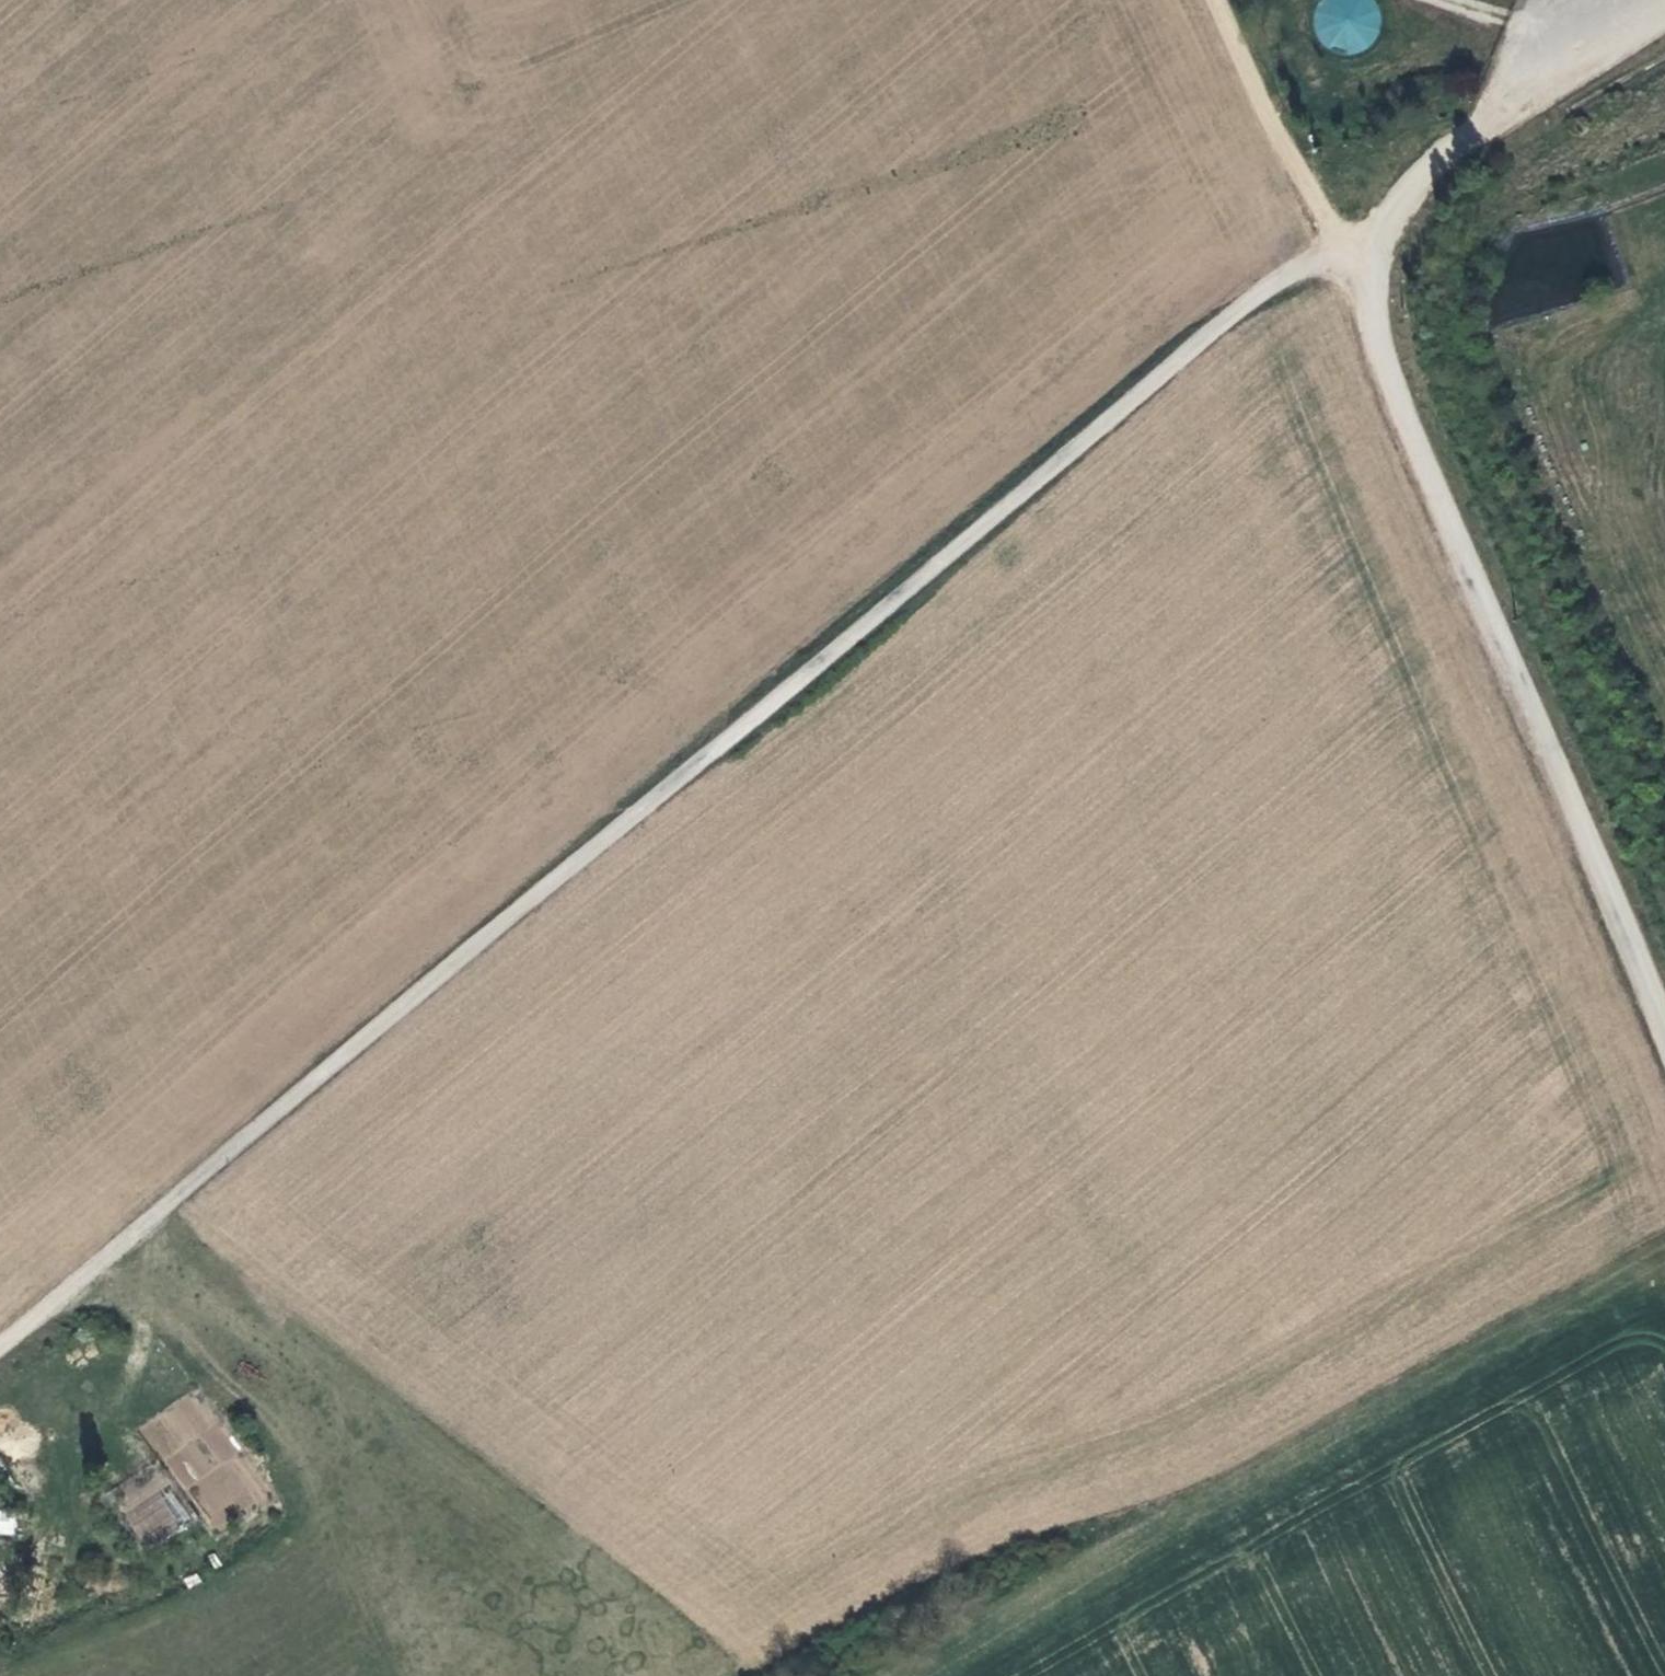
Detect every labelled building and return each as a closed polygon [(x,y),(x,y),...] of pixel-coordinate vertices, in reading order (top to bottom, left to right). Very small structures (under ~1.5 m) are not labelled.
[(1310,38),(1364,56),(1382,1),(1378,0),(1323,0),(1310,38)] [(264,1493),(193,1389),(139,1426),(211,1530),(264,1493)]
